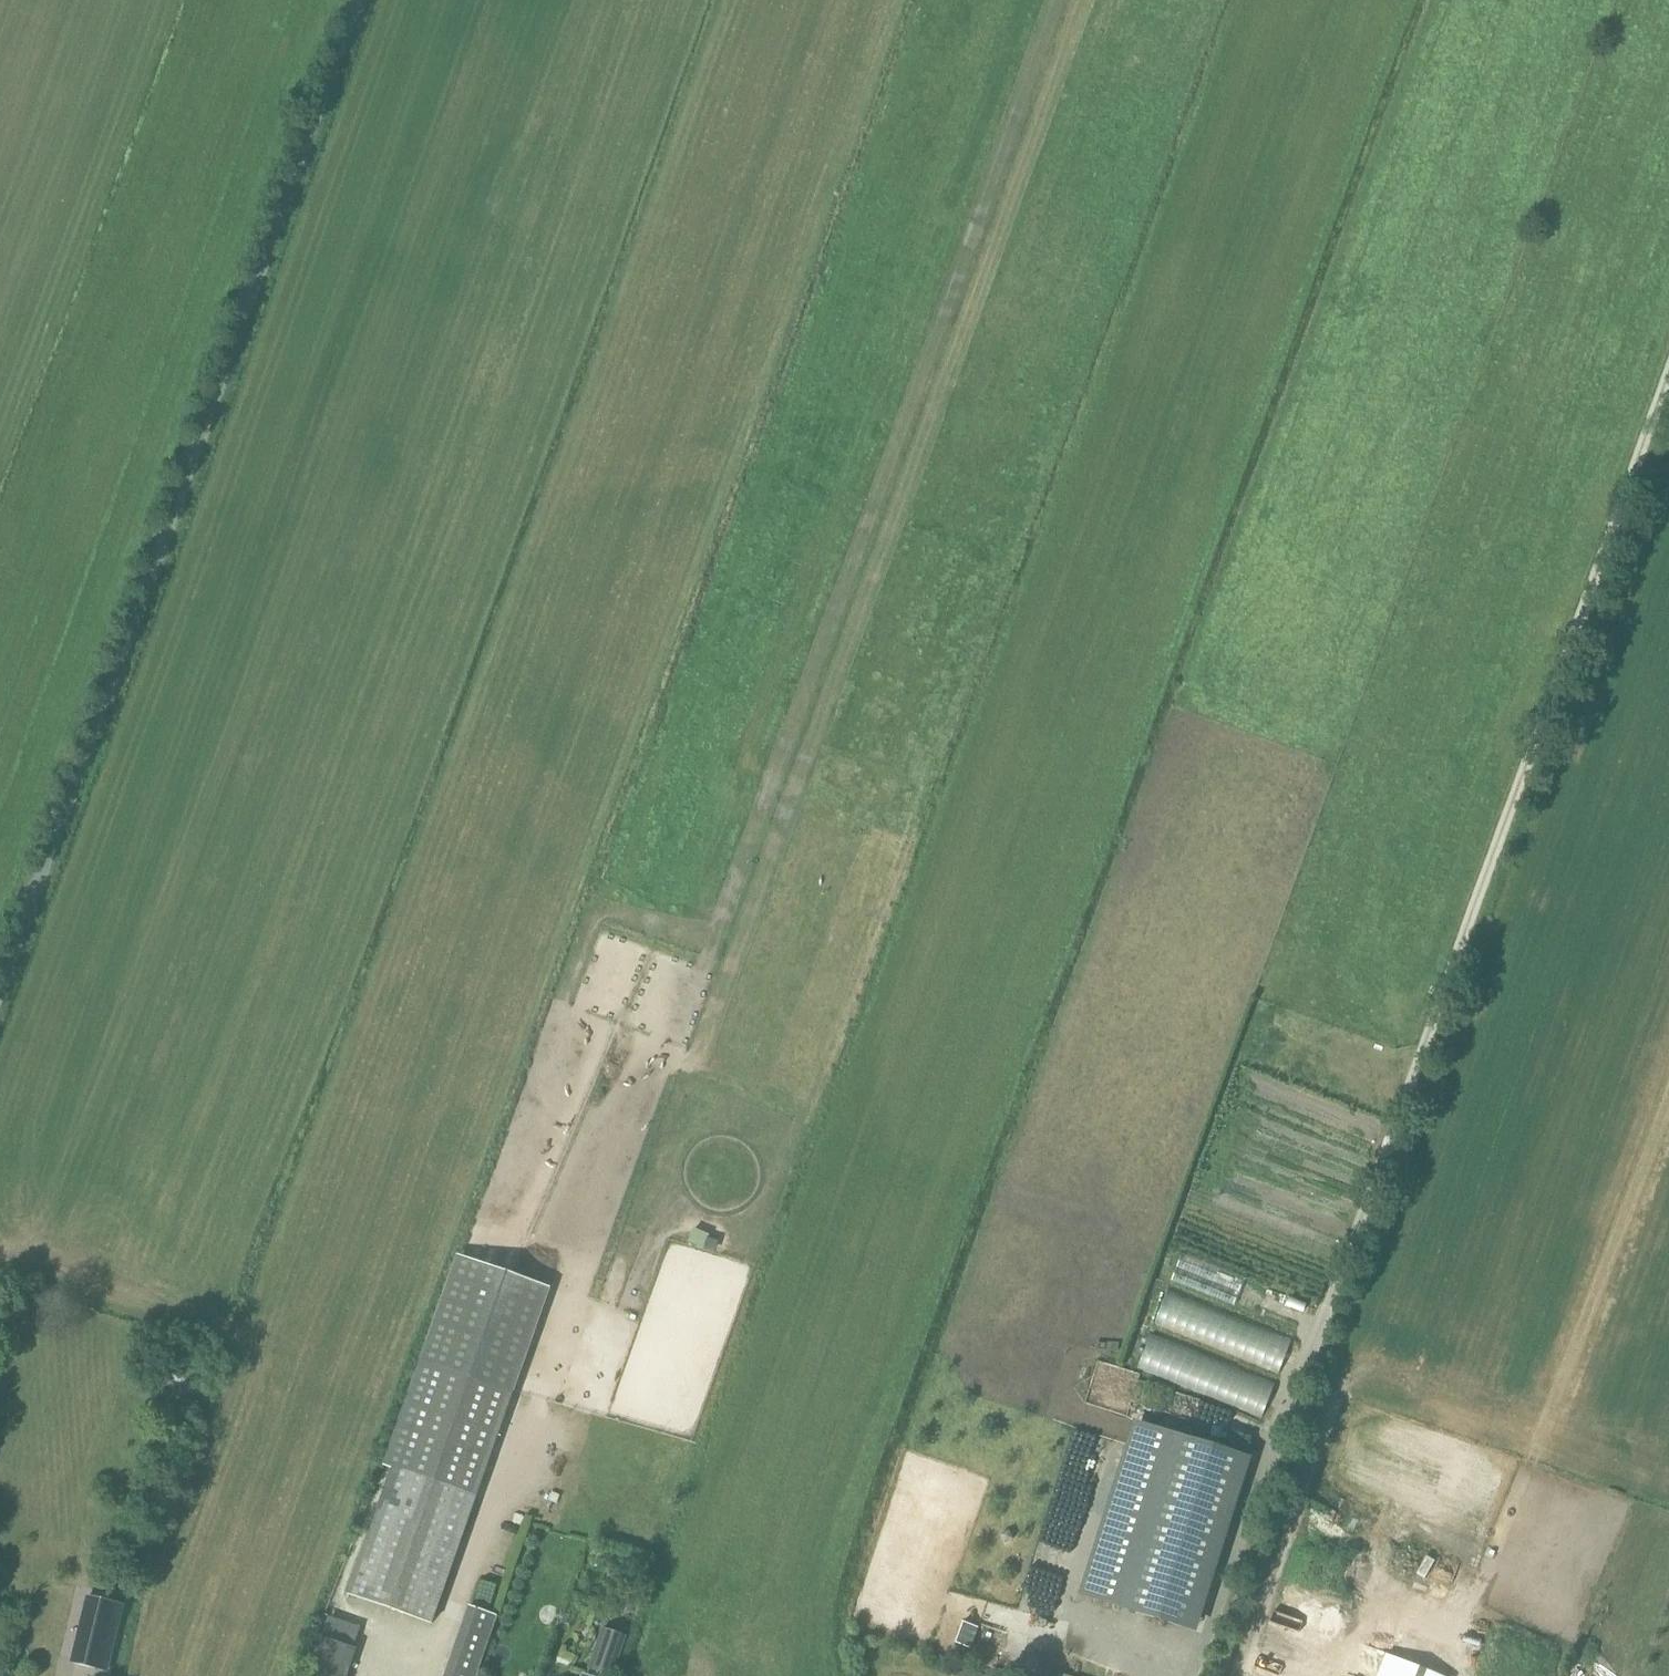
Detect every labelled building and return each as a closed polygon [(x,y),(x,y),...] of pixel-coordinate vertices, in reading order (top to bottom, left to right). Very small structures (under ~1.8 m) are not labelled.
[(429,1363),(347,1594),(433,1624),(551,1289),(457,1256),(421,1361),(429,1363)] [(163,1367),(173,1382),(176,1396),(181,1399),(201,1390),(203,1367),(185,1355),(164,1362),(163,1367)] [(1092,1598),(1185,1627),(1239,1455),(1146,1426),(1092,1598)] [(90,1596),(73,1662),(110,1671),(126,1605),(90,1596)] [(498,1615),(469,1606),(444,1675),(477,1675),(498,1615)] [(357,1648),(356,1648),(362,1630),(327,1619),(322,1637),(320,1636),(310,1666),(307,1675),(349,1675),(357,1648)] [(627,1636),(602,1628),(588,1669),(609,1675),(613,1675),(627,1636)] [(980,1672),(980,1671),(962,1666),(958,1675),(992,1675),(980,1672)]
